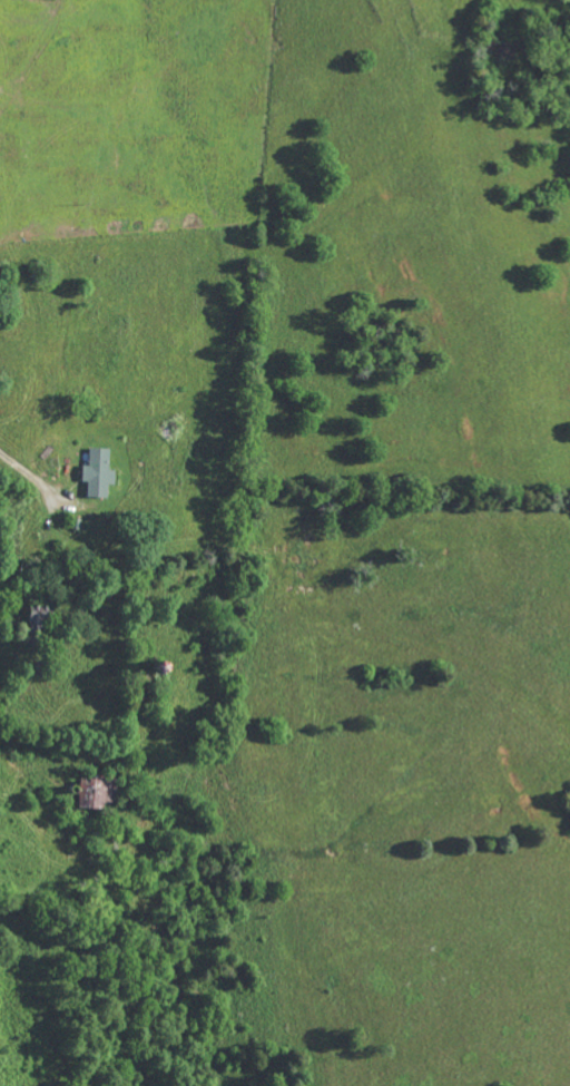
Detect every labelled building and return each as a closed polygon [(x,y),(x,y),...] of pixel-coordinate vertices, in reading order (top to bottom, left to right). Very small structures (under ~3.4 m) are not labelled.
[(111,471),(111,449),(91,449),(90,466),(84,466),(83,483),(89,483),(89,498),(109,498),(109,486),(116,486),(116,471),(111,471)]
